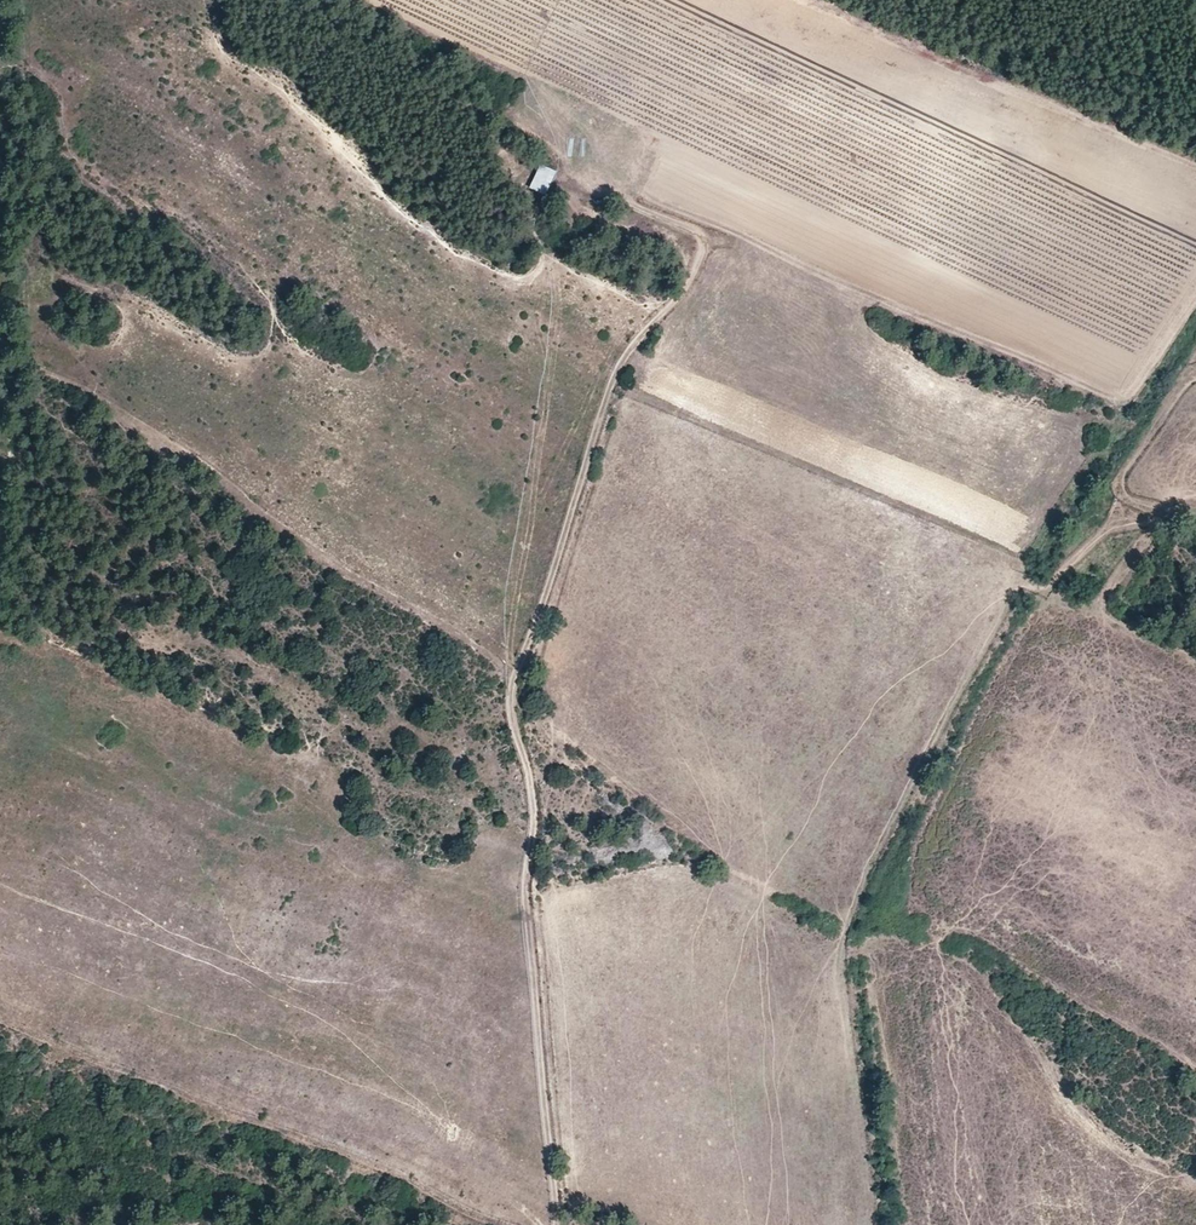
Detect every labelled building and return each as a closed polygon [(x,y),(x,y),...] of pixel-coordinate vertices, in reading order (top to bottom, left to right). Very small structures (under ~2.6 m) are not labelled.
[(795,26),(794,34),(808,35),(809,28),(795,26)] [(553,173),(536,165),(528,184),(544,192),(553,173)]
